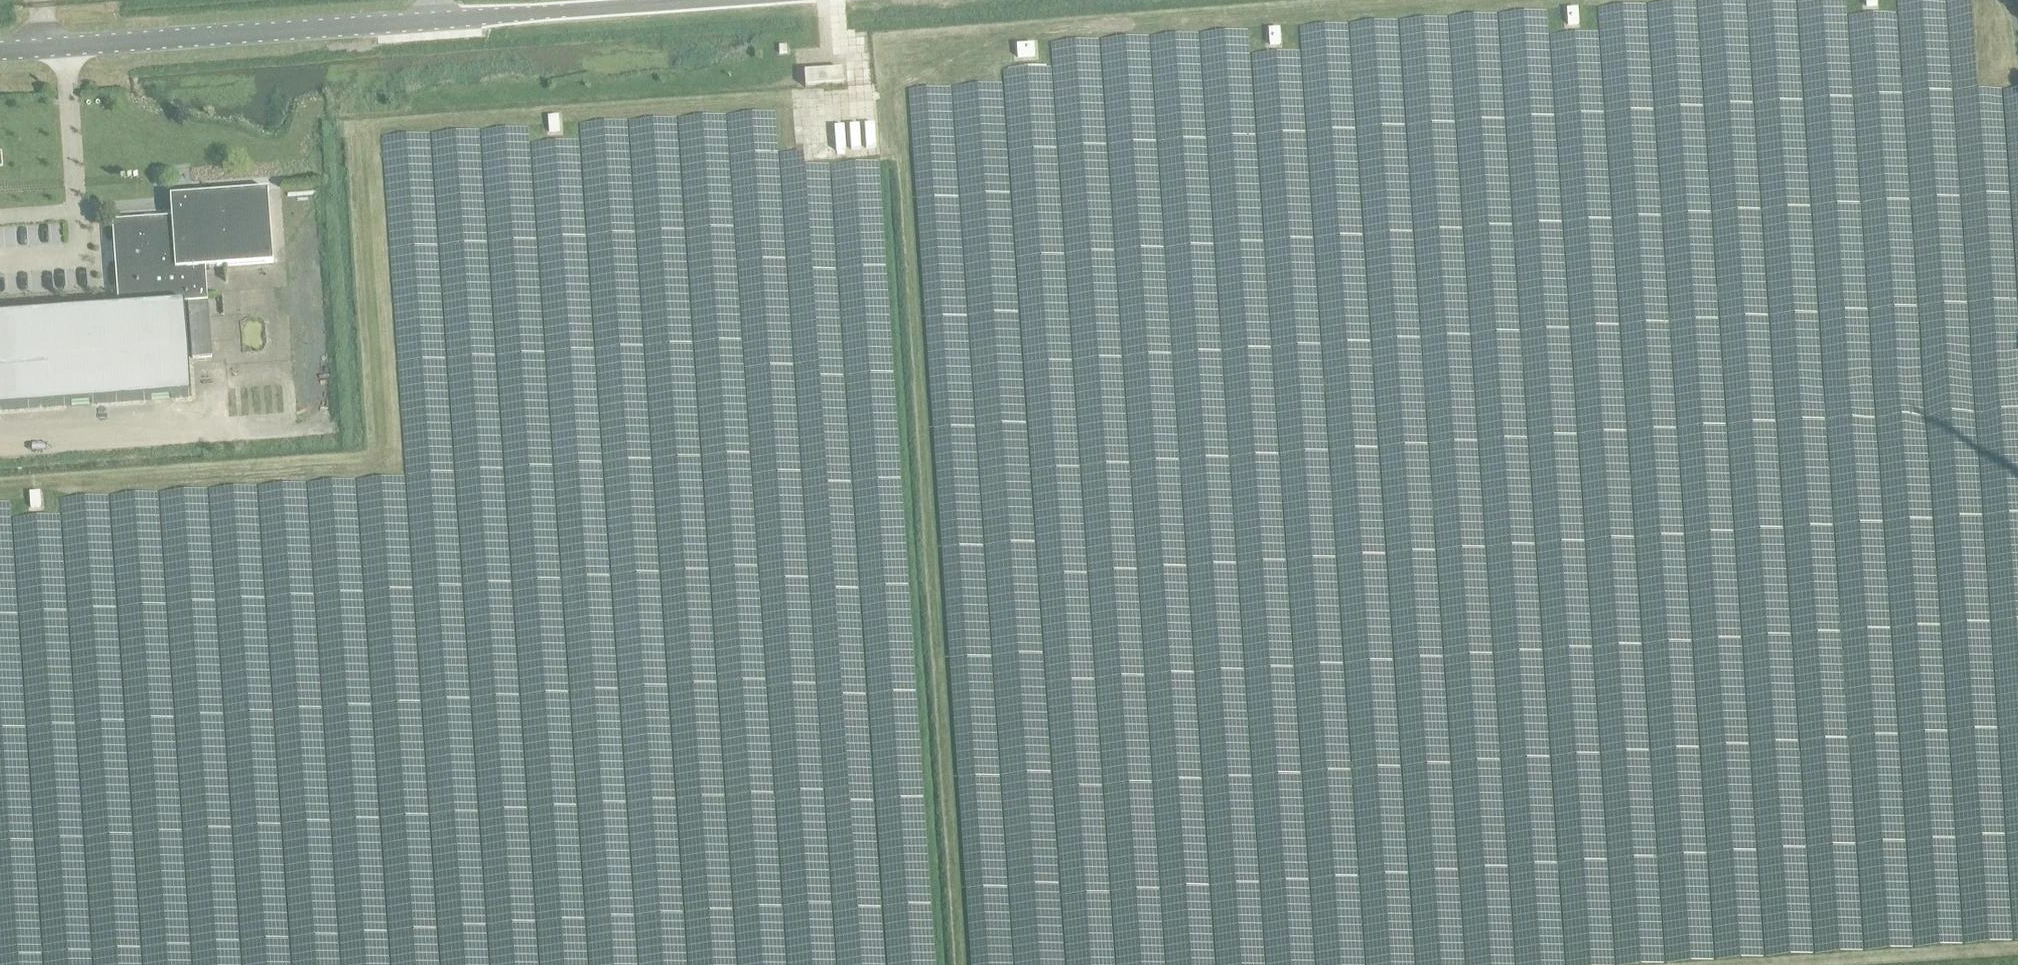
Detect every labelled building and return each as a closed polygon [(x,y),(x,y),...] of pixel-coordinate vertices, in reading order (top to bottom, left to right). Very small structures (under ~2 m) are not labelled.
[(842,69),(804,71),(805,87),(843,84),(842,69)] [(558,115),(548,116),(549,131),(559,131),(558,115)] [(1110,128),(1061,130),(1062,155),(1111,153),(1110,128)] [(112,222),(118,308),(207,302),(205,268),(273,263),(268,190),(192,195),(192,200),(189,203),(186,200),(176,212),(179,215),(177,217),(172,218),(172,217),(112,222)] [(212,357),(207,302),(188,303),(192,359),(212,357)] [(118,307),(0,316),(0,409),(191,396),(185,304),(118,308),(118,307)] [(1552,372),(1595,366),(1594,359),(1596,346),(1596,343),(1599,320),(1590,319),(1585,354),(1578,355),(1577,363),(1567,362),(1565,348),(1531,343),(1538,342),(1519,339),(1517,326),(1514,345),(1520,389),(1550,385),(1552,372)] [(1691,331),(1692,354),(1747,352),(1746,329),(1691,331)] [(1275,363),(1275,350),(1262,351),(1262,364),(1275,363)] [(40,492),(29,493),(30,507),(41,507),(40,492)] [(1740,535),(1738,499),(1683,501),(1685,537),(1740,535)] [(1630,541),(1646,541),(1646,527),(1630,527),(1630,541)] [(1560,757),(1770,742),(1767,698),(1716,702),(1716,711),(1631,717),(1631,706),(1593,708),(1592,696),(1556,698),(1560,757)]
